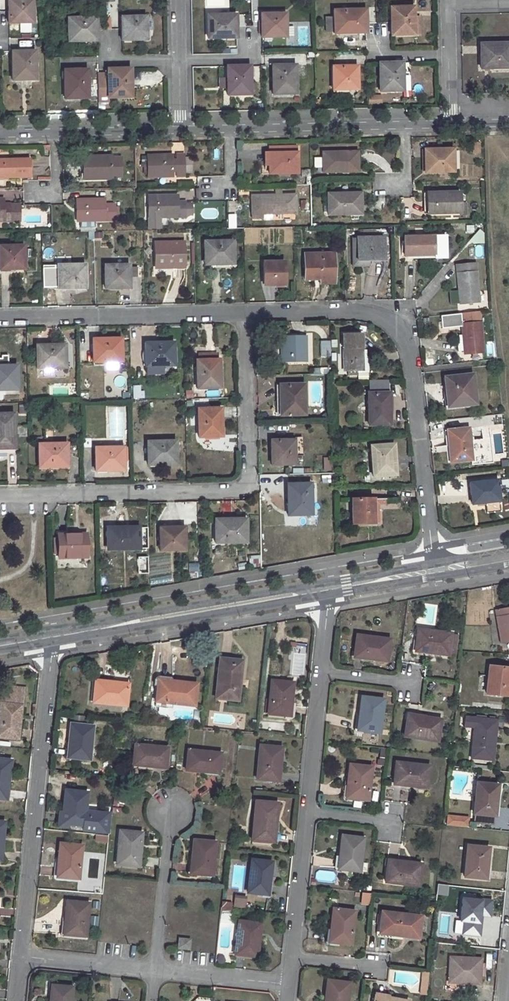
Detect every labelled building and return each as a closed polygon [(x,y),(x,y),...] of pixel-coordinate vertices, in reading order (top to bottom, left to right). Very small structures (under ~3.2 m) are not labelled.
[(8,11),(9,22),(33,22),(32,0),(8,0),(8,11)] [(390,7),(390,35),(413,35),(419,35),(419,16),(414,16),(413,7),(390,7)] [(333,17),(325,18),(326,32),(356,30),(356,32),(366,32),(365,9),(333,10),(333,17)] [(235,14),(207,15),(207,37),(236,37),(235,14)] [(284,14),(261,14),(261,26),(261,37),(285,37),(284,14)] [(145,16),(121,17),(121,28),(121,40),(146,40),(145,16)] [(95,17),(67,18),(67,41),(96,40),(95,17)] [(480,44),(480,68),(497,68),(497,66),(508,66),(508,43),(480,44)] [(34,50),(11,51),(12,79),(35,79),(34,50)] [(402,62),(379,62),(379,92),(401,90),(401,72),(402,72),(402,62)] [(249,65),(226,66),(227,95),(250,94),(249,65)] [(295,65),(272,66),(273,94),(295,93),(295,65)] [(356,65),(332,66),(332,95),(347,95),(347,88),(357,89),(356,65)] [(107,74),(96,74),(97,102),(108,101),(108,97),(130,97),(129,68),(106,69),(107,74)] [(86,69),(64,70),(64,98),(87,98),(86,69)] [(382,105),(382,96),(368,96),(368,104),(382,105)] [(453,149),(424,150),(425,173),(454,172),(453,149)] [(357,152),(322,153),(323,173),(357,171),(357,152)] [(268,174),(297,174),(297,153),(296,153),(269,153),(268,153),(268,164),(268,174)] [(171,155),(148,156),(148,176),(172,176),(171,170),(171,160),(171,155)] [(184,155),(176,155),(176,160),(176,170),(176,176),(185,176),(184,155)] [(111,157),(83,157),(83,179),(111,179),(111,178),(111,158),(111,157)] [(0,159),(0,178),(30,177),(29,159),(0,159)] [(359,193),(327,194),(327,215),(360,214),(359,193)] [(459,193),(427,193),(427,214),(460,213),(459,203),(459,193)] [(263,214),(296,213),(295,196),(281,196),(276,196),(252,196),(252,212),(263,211),(263,214)] [(176,197),(148,197),(148,218),(148,229),(159,229),(158,218),(184,217),(184,215),(184,205),(184,202),(177,202),(176,197)] [(104,199),(76,200),(76,221),(84,221),(112,220),(112,205),(105,205),(104,199)] [(10,220),(9,205),(3,205),(3,200),(0,200),(0,221),(10,220)] [(292,244),(293,227),(275,227),(274,244),(292,244)] [(444,236),(403,237),(403,255),(445,254),(444,236)] [(356,238),(351,238),(351,266),(369,266),(368,260),(356,260),(356,238)] [(382,238),(356,238),(356,260),(368,260),(383,260),(382,238)] [(232,241),(204,242),(204,265),(232,264),(232,241)] [(183,242),(155,243),(155,268),(183,267),(183,242)] [(0,246),(0,267),(14,267),(15,269),(23,268),(23,246),(0,246)] [(333,254),(304,254),(304,279),(320,279),(333,279),(333,254)] [(455,260),(456,265),(460,305),(478,302),(474,264),(482,263),(482,256),(455,260)] [(283,261),(263,262),(263,284),(275,283),(275,285),(284,285),(283,261)] [(128,264),(104,265),(104,288),(129,288),(128,276),(128,267),(128,264)] [(83,265),(56,265),(57,287),(75,286),(75,288),(84,288),(83,265)] [(460,313),(462,335),(458,335),(459,344),(457,344),(458,352),(464,351),(464,354),(482,352),(478,311),(460,313)] [(362,333),(343,333),(343,370),(362,370),(362,333)] [(305,336),(280,336),(280,362),(306,361),(305,336)] [(121,338),(93,339),(93,363),(121,362),(121,338)] [(331,341),(322,341),(323,356),(331,356),(331,341)] [(173,343),(145,343),(146,366),(174,366),(173,343)] [(64,345),(35,346),(36,369),(65,368),(64,345)] [(218,359),(195,360),(196,388),(219,388),(218,359)] [(0,366),(0,390),(16,390),(15,366),(0,366)] [(471,374),(444,377),(446,395),(451,395),(453,406),(474,404),(471,374)] [(304,384),(279,384),(279,401),(282,401),(283,415),(305,414),(304,384)] [(142,385),(132,386),(133,399),(143,398),(142,385)] [(389,393),(368,393),(367,425),(389,425),(389,393)] [(220,408),(197,408),(198,437),(221,436),(220,408)] [(0,414),(0,450),(14,449),(13,414),(0,414)] [(468,428),(445,430),(446,438),(449,438),(449,446),(452,445),(454,462),(471,460),(468,428)] [(491,438),(474,439),(475,463),(492,462),(491,438)] [(175,440),(147,441),(148,465),(176,464),(175,440)] [(293,440),(270,441),(271,465),(294,464),(294,458),(303,458),(303,446),(293,446),(293,440)] [(66,444),(38,444),(38,467),(67,466),(66,444)] [(393,475),(392,454),(394,454),(393,449),(389,449),(389,444),(369,446),(372,476),(393,475)] [(122,446),(93,448),(94,471),(122,470),(122,446)] [(497,480),(470,483),(472,504),(485,502),(499,501),(497,480)] [(310,484),(288,484),(288,504),(287,504),(287,509),(290,509),(290,515),(310,514),(310,484)] [(378,523),(378,505),(386,505),(386,498),(373,499),(373,523),(378,523)] [(373,499),(351,499),(352,523),(373,523),(373,499)] [(485,502),(486,513),(500,512),(499,501),(485,502)] [(222,511),(231,511),(231,502),(222,502),(222,511)] [(235,521),(215,522),(215,543),(245,542),(245,523),(240,523),(241,520),(235,520),(235,521)] [(124,529),(107,529),(108,549),(138,549),(138,528),(130,528),(130,532),(124,532),(124,529)] [(183,528),(159,528),(159,550),(184,550),(183,528)] [(86,534),(57,534),(58,538),(58,554),(58,558),(86,557),(86,534)] [(271,563),(272,552),(262,552),(262,562),(271,563)] [(259,567),(259,556),(249,556),(250,567),(259,567)] [(495,609),(501,644),(508,642),(508,607),(495,609)] [(418,629),(415,651),(448,656),(450,633),(418,629)] [(356,635),(353,657),(386,661),(389,639),(356,635)] [(219,658),(216,698),(233,700),(234,685),(240,685),(242,660),(219,658)] [(486,693),(508,696),(508,686),(508,668),(489,666),(486,693)] [(158,679),(155,701),(173,703),(194,705),(196,683),(158,679)] [(95,680),(93,702),(126,706),(128,684),(95,680)] [(271,680),(268,713),(290,715),(292,682),(271,680)] [(0,707),(0,736),(18,738),(22,706),(24,706),(26,690),(7,688),(5,703),(0,703),(0,707)] [(361,697),(357,729),(379,733),(383,699),(361,697)] [(407,713),(404,736),(437,741),(441,719),(407,713)] [(494,744),(492,744),(494,720),(475,718),(471,757),(493,760),(494,744)] [(279,722),(278,732),(286,733),(287,723),(279,722)] [(70,723),(67,757),(89,759),(92,726),(70,723)] [(134,744),(132,764),(165,768),(167,747),(134,744)] [(260,745),(257,779),(278,781),(281,748),(260,745)] [(188,749),(185,771),(218,773),(220,752),(188,749)] [(6,799),(11,761),(0,759),(0,799),(6,799)] [(396,762),(394,784),(427,788),(429,766),(396,762)] [(350,764),(345,798),(368,800),(371,766),(350,764)] [(476,782),(473,814),(475,814),(494,816),(495,816),(498,784),(476,782)] [(65,789),(61,823),(84,825),(87,792),(65,789)] [(256,801),(252,840),(273,842),(278,803),(256,801)] [(400,814),(401,806),(390,805),(389,813),(400,814)] [(447,814),(446,825),(467,828),(469,817),(447,814)] [(494,816),(475,814),(474,823),(492,825),(494,816)] [(120,830),(116,864),(138,866),(142,832),(120,830)] [(341,835),(337,868),(360,871),(363,837),(341,835)] [(194,839),(190,873),(213,875),(216,842),(194,839)] [(59,843),(56,876),(78,879),(81,845),(59,843)] [(467,845),(464,876),(485,879),(488,848),(467,845)] [(251,859),(247,892),(268,894),(271,862),(251,859)] [(388,860),(385,882),(418,886),(420,863),(388,860)] [(446,896),(448,887),(439,885),(437,894),(446,896)] [(369,906),(371,894),(362,892),(360,904),(369,906)] [(233,907),(245,909),(247,898),(235,895),(233,907)] [(493,918),(493,898),(461,898),(461,919),(455,919),(455,936),(482,937),(482,917),(493,918)] [(66,900),(64,934),(86,936),(89,903),(66,900)] [(332,908),(329,942),(351,944),(354,910),(332,908)] [(381,911),(378,933),(418,938),(421,916),(381,911)] [(436,935),(453,935),(454,912),(437,912),(436,935)] [(238,921),(235,954),(257,956),(260,924),(238,921)] [(179,938),(178,947),(189,948),(190,939),(179,938)] [(450,957),(449,982),(479,983),(480,958),(450,957)] [(324,1000),(347,1000),(349,982),(327,979),(324,1000)] [(50,1000),(71,1000),(72,987),(51,985),(50,1000)]
